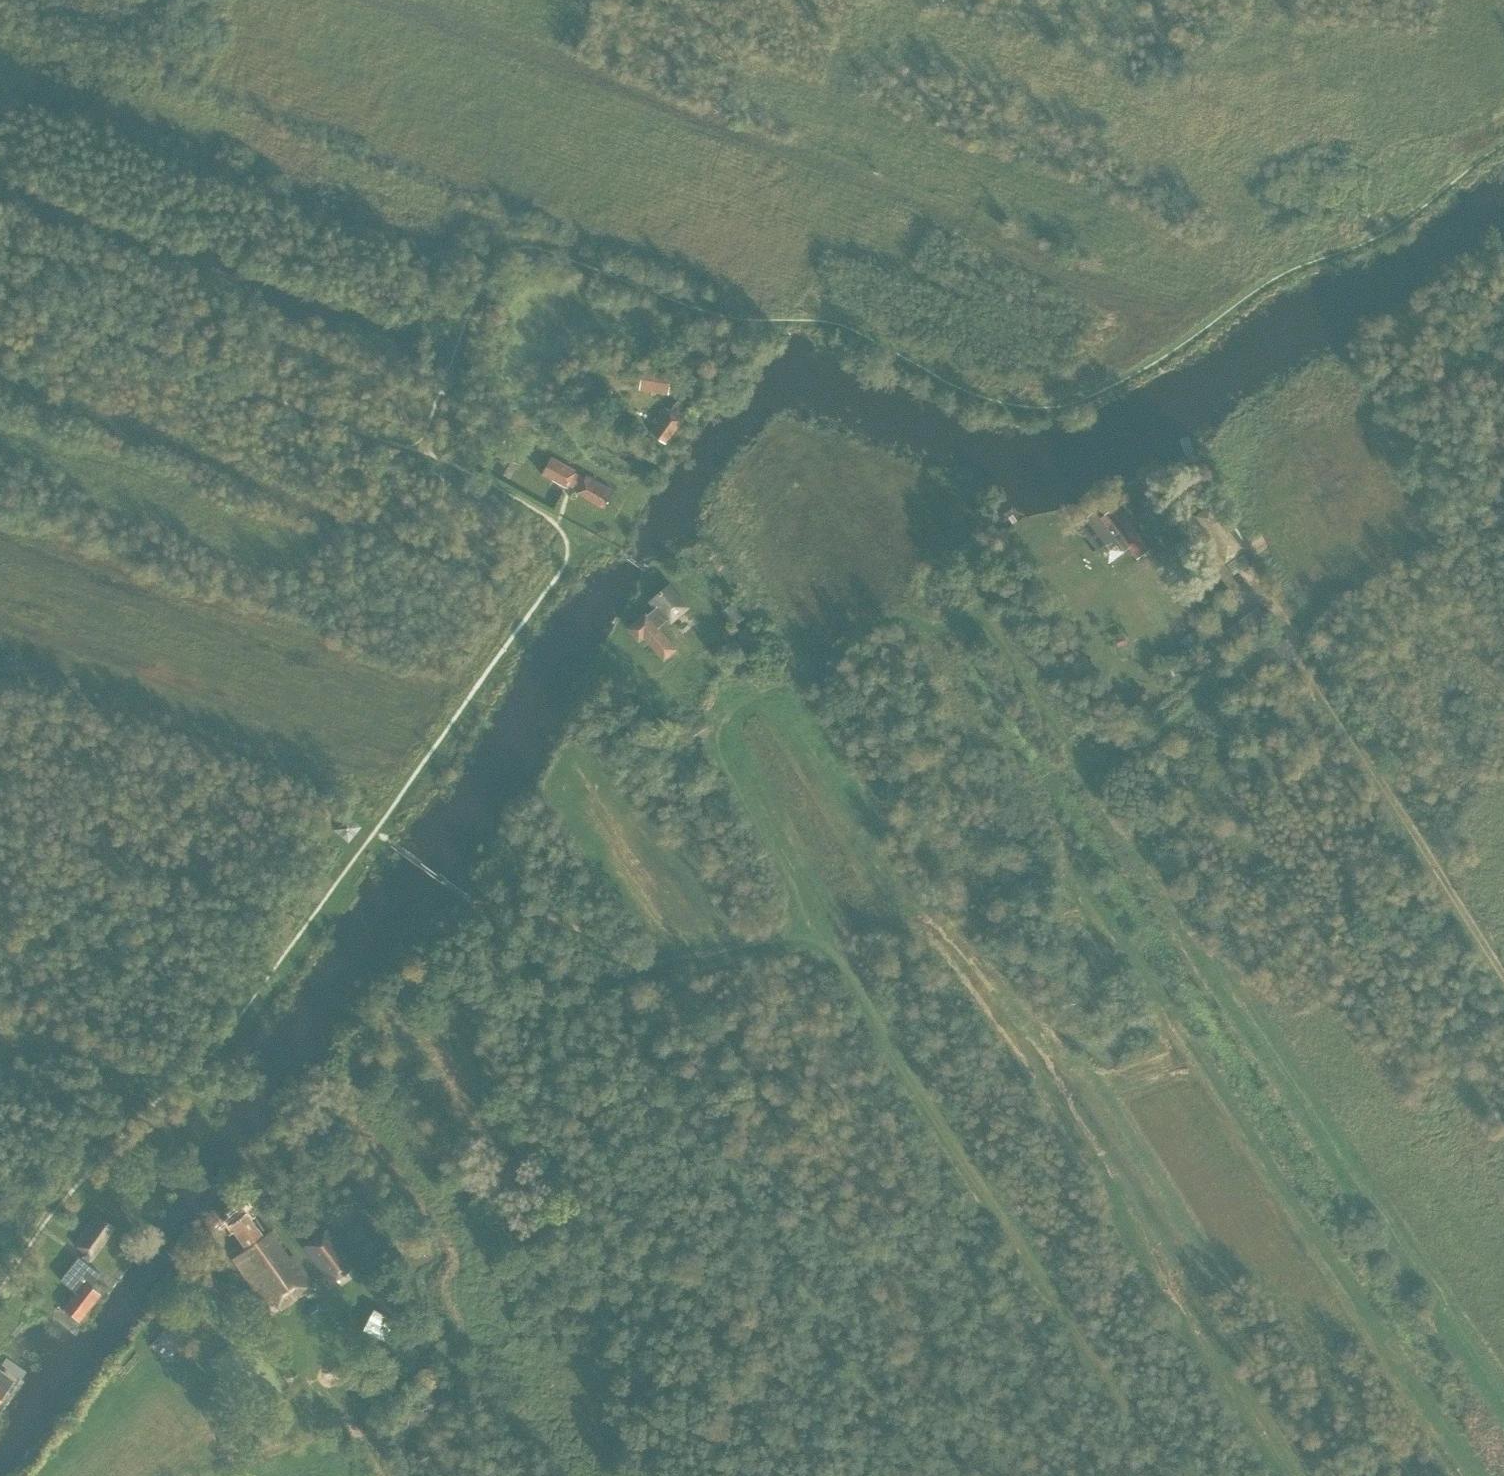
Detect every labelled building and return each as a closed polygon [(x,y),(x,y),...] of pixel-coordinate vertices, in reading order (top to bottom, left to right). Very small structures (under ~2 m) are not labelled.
[(639,390),(668,395),(672,373),(642,369),(639,390)] [(672,409),(670,407),(651,432),(666,444),(684,419),(695,405),(683,394),(672,409)] [(603,509),(614,491),(586,475),(584,478),(575,473),(576,470),(550,456),(541,474),(567,489),(568,486),(576,490),(575,493),(603,509)] [(1226,563),(1248,547),(1233,527),(1230,529),(1209,501),(1190,514),(1226,563)] [(1098,550),(1118,535),(1120,534),(1138,558),(1150,549),(1118,505),(1105,515),(1108,518),(1103,522),(1095,511),(1079,523),(1098,550)] [(658,606),(650,613),(648,612),(630,627),(641,640),(646,635),(666,659),(679,648),(660,626),(669,619),(671,621),(689,606),(671,584),(652,599),(658,606)] [(743,616),(735,602),(721,610),(730,624),(743,616)] [(262,1236),(246,1212),(228,1225),(245,1249),(232,1258),(264,1304),(272,1298),(280,1311),(315,1286),(294,1255),(290,1258),(271,1230),(262,1236)] [(85,1258),(83,1260),(78,1256),(59,1280),(75,1292),(61,1308),(79,1322),(100,1295),(90,1287),(100,1274),(87,1263),(88,1261),(89,1261),(114,1227),(98,1216),(76,1246),(85,1253),(83,1257),(85,1258)] [(354,1265),(328,1229),(304,1247),(330,1282),(354,1265)] [(152,1346),(163,1355),(173,1343),(161,1334),(152,1346)]
